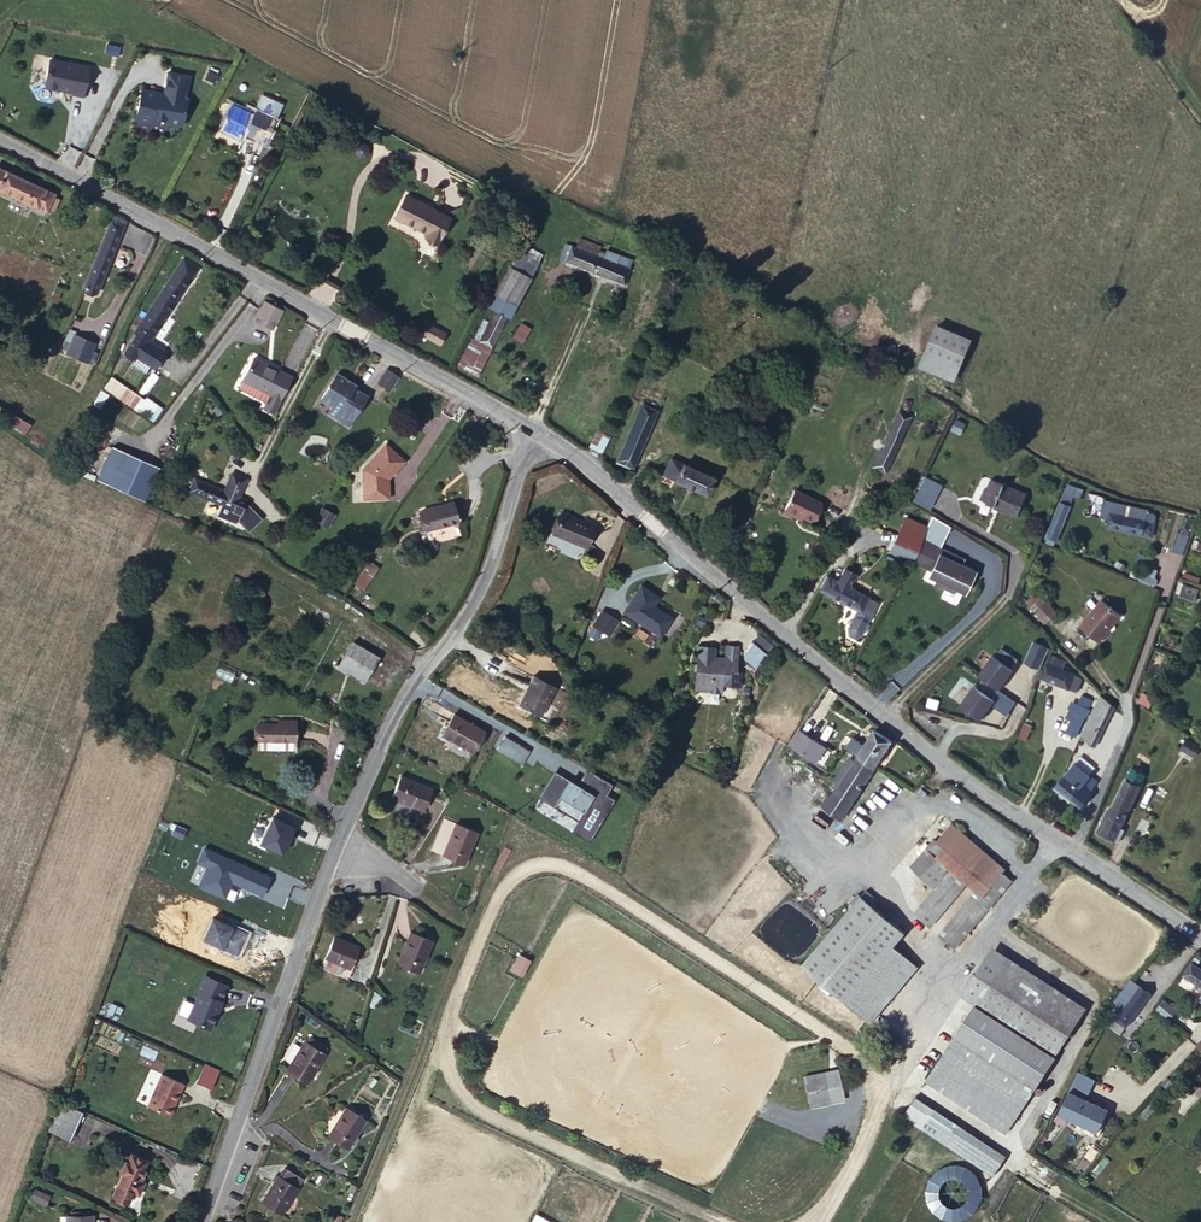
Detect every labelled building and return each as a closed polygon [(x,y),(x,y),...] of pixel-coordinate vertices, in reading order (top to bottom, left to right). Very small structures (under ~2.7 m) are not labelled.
[(85,90),(92,58),(72,53),(72,55),(54,50),(48,76),(50,80),(75,86),(75,88),(85,90)] [(144,83),(136,114),(152,118),(153,114),(165,116),(165,118),(181,122),(188,93),(186,93),(191,71),(170,66),(166,85),(168,85),(167,88),(162,93),(158,92),(160,87),(144,83)] [(223,121),(247,133),(251,127),(268,136),(279,115),(277,114),(286,97),(274,91),(272,95),(266,91),(256,110),(234,98),(223,121)] [(277,114),(279,115),(287,98),(286,97),(277,114)] [(40,182),(0,163),(0,184),(33,199),(40,182)] [(451,217),(404,194),(393,217),(427,233),(426,238),(438,244),(451,217)] [(254,221),(262,207),(257,204),(249,219),(254,221)] [(124,223),(108,215),(76,280),(93,288),(124,223)] [(564,254),(625,283),(636,259),(613,247),(609,257),(600,252),(603,243),(584,232),(578,243),(571,239),(564,254)] [(133,326),(137,328),(146,335),(198,262),(181,252),(133,326)] [(539,269),(520,259),(506,285),(526,296),(539,269)] [(327,307),(338,294),(321,280),(310,293),(327,307)] [(273,322),(282,305),(263,296),(254,313),(273,322)] [(491,331),(504,339),(518,310),(506,303),(491,331)] [(937,322),(924,352),(956,367),(969,336),(937,322)] [(418,337),(441,345),(446,330),(423,323),(418,337)] [(511,341),(522,347),(531,329),(520,323),(511,341)] [(62,347),(83,356),(90,336),(70,328),(62,347)] [(146,335),(137,328),(122,349),(132,356),(135,352),(152,366),(164,349),(146,335)] [(500,344),(504,339),(491,331),(488,337),(500,344)] [(492,360),(500,344),(488,337),(481,332),(472,350),(492,360)] [(956,367),(924,352),(920,363),(952,377),(956,367)] [(270,409),(287,372),(248,354),(237,380),(264,392),(259,404),(270,409)] [(371,381),(385,388),(392,376),(378,369),(371,381)] [(105,372),(101,377),(133,404),(137,398),(105,372)] [(341,428),(357,397),(342,389),(345,385),(325,375),(310,404),(324,410),(321,418),(341,428)] [(133,404),(101,377),(94,385),(126,412),(133,404)] [(634,397),(611,450),(631,459),(654,409),(634,397)] [(33,423),(0,404),(0,418),(27,434),(33,423)] [(889,421),(903,426),(909,412),(895,407),(889,421)] [(887,466),(903,426),(889,421),(873,460),(887,466)] [(595,429),(589,442),(599,451),(606,435),(595,429)] [(380,474),(397,457),(381,442),(356,466),(352,496),(377,494),(380,474)] [(148,457),(135,451),(126,448),(111,480),(133,491),(148,457)] [(709,478),(679,462),(671,479),(702,493),(709,478)] [(219,468),(212,484),(182,472),(176,485),(209,499),(204,510),(223,518),(226,515),(231,521),(245,507),(234,496),(235,495),(226,491),(234,474),(219,468)] [(1026,487),(990,473),(986,483),(983,483),(980,492),(1000,501),(999,504),(1016,511),(1026,487)] [(942,482),(927,475),(917,496),(931,505),(942,482)] [(1065,496),(1079,499),(1083,488),(1070,483),(1065,496)] [(820,504),(795,488),(783,507),(797,516),(800,513),(810,519),(820,504)] [(447,511),(445,491),(414,495),(416,516),(447,511)] [(1073,517),(1079,499),(1065,496),(1060,513),(1073,517)] [(1157,525),(1161,512),(1122,499),(1117,511),(1157,525)] [(328,513),(317,505),(309,517),(320,525),(328,513)] [(231,521),(236,527),(251,513),(245,507),(231,521)] [(554,511),(548,531),(588,544),(596,520),(579,514),(578,518),(554,511)] [(888,539),(907,549),(915,534),(895,525),(888,539)] [(1181,550),(1187,533),(1176,530),(1171,547),(1181,550)] [(919,533),(909,552),(929,562),(926,568),(934,572),(933,575),(952,584),(953,581),(961,585),(971,565),(948,554),(950,549),(919,533)] [(907,549),(888,539),(880,555),(900,564),(907,549)] [(844,567),(836,582),(849,587),(855,574),(844,567)] [(849,587),(836,582),(821,574),(815,589),(853,608),(869,615),(876,600),(849,587)] [(657,630),(669,610),(656,601),(654,603),(648,601),(655,590),(638,579),(621,606),(657,630)] [(1182,586),(1180,599),(1196,602),(1198,589),(1182,586)] [(263,610),(266,600),(253,595),(250,607),(263,610)] [(1031,611),(1046,626),(1058,614),(1043,599),(1031,611)] [(591,620),(606,629),(615,615),(600,605),(591,620)] [(1133,645),(1145,613),(1121,605),(1111,637),(1133,645)] [(869,615),(853,608),(843,628),(843,639),(849,643),(856,639),(869,615)] [(1087,626),(1069,617),(1064,628),(1082,637),(1087,626)] [(357,620),(357,621),(383,643),(385,640),(357,620)] [(383,643),(357,621),(352,628),(341,642),(339,644),(341,645),(333,657),(358,675),(383,643)] [(341,642),(352,628),(342,622),(332,635),(341,642)] [(760,660),(773,644),(758,632),(745,648),(760,660)] [(968,700),(987,714),(1001,693),(999,692),(1019,661),(1017,660),(1023,650),(1010,639),(1004,649),(1001,647),(988,668),(992,671),(986,681),(983,679),(968,700)] [(693,640),(685,687),(714,691),(715,683),(734,685),(736,670),(731,670),(734,644),(719,642),(718,655),(708,653),(710,642),(693,640)] [(1073,650),(1055,643),(1045,666),(1076,678),(1082,661),(1071,657),(1073,650)] [(1086,682),(1091,666),(1082,661),(1076,678),(1086,682)] [(529,667),(514,697),(536,708),(551,678),(529,667)] [(1093,687),(1079,725),(1087,728),(1092,715),(1096,716),(1105,692),(1093,687)] [(1122,704),(1109,689),(1093,730),(1109,737),(1122,704)] [(1138,703),(1149,709),(1153,701),(1142,695),(1138,703)] [(472,717),(441,699),(431,720),(460,738),(472,717)] [(1044,705),(1035,701),(1027,725),(1035,728),(1044,705)] [(297,735),(298,716),(286,716),(285,721),(262,721),(261,736),(297,735)] [(821,747),(797,727),(787,741),(812,761),(821,747)] [(496,741),(511,749),(517,737),(501,728),(496,741)] [(866,765),(869,766),(886,739),(871,729),(862,745),(857,752),(855,756),(866,765)] [(511,749),(518,752),(524,741),(517,737),(511,749)] [(857,752),(862,745),(849,738),(845,745),(857,752)] [(1180,751),(1195,759),(1200,748),(1200,746),(1187,739),(1180,751)] [(1091,760),(1104,770),(1111,761),(1098,752),(1091,760)] [(842,813),(869,766),(866,765),(855,756),(853,758),(848,756),(829,784),(832,787),(826,797),(822,794),(813,808),(833,821),(838,811),(842,813)] [(1085,768),(1104,783),(1111,775),(1104,770),(1091,760),(1088,756),(1082,766),(1080,764),(1077,768),(1082,772),(1085,768)] [(1139,771),(1154,776),(1159,765),(1144,759),(1139,771)] [(1077,768),(1070,781),(1100,804),(1104,792),(1104,783),(1085,768),(1082,772),(1077,768)] [(428,783),(396,770),(388,790),(421,803),(428,783)] [(1134,832),(1154,776),(1139,771),(1118,825),(1134,832)] [(475,825),(454,817),(442,852),(463,860),(475,825)] [(956,824),(940,842),(988,884),(999,872),(1003,866),(956,824)] [(988,884),(940,842),(937,839),(915,863),(938,885),(921,904),(934,916),(965,882),(974,890),(938,930),(952,944),(1007,879),(999,872),(988,884)] [(864,894),(804,962),(865,1015),(913,961),(894,943),(905,930),(864,894)] [(315,954),(342,969),(351,947),(324,934),(315,954)] [(405,934),(393,963),(411,972),(424,944),(405,934)] [(959,990),(972,1001),(1001,961),(987,950),(959,990)] [(1200,990),(1200,958),(1189,950),(1180,962),(1195,974),(1190,982),(1200,990)] [(338,978),(342,969),(315,954),(310,964),(338,978)] [(517,955),(510,973),(523,978),(530,961),(517,955)] [(972,1001),(955,1029),(1033,1085),(1081,1016),(1001,961),(972,1001)] [(1132,973),(1126,968),(1113,988),(1118,991),(1132,973)] [(214,997),(219,981),(197,972),(190,988),(192,988),(183,1014),(205,1023),(215,997),(214,997)] [(1142,982),(1132,973),(1118,991),(1104,1013),(1115,1022),(1142,982)] [(1157,979),(1148,993),(1162,1002),(1171,991),(1157,979)] [(108,1003),(105,1011),(115,1015),(119,1007),(108,1003)] [(1192,1028),(1200,1038),(1200,1019),(1192,1028)] [(101,1033),(116,1039),(120,1031),(105,1024),(101,1033)] [(955,1029),(933,1060),(1011,1117),(1033,1085),(955,1029)] [(298,1043),(278,1073),(296,1086),(317,1056),(298,1043)] [(816,1056),(797,1063),(807,1092),(827,1084),(816,1056)] [(193,1076),(208,1082),(215,1064),(200,1058),(193,1076)] [(1011,1117),(933,1060),(923,1074),(1003,1129),(1011,1117)] [(1162,1060),(1154,1067),(1165,1077),(1171,1070),(1162,1060)] [(1085,1095),(1095,1077),(1081,1066),(1048,1116),(1057,1121),(1064,1112),(1092,1130),(1106,1107),(1085,1095)] [(170,1108),(182,1077),(159,1069),(148,1100),(170,1108)] [(929,1108),(930,1106),(931,1102),(913,1090),(901,1107),(904,1109),(992,1168),(1000,1155),(929,1108)] [(70,1136),(78,1108),(58,1102),(49,1129),(70,1136)] [(323,1135),(341,1145),(358,1116),(339,1106),(323,1135)] [(141,1161),(144,1152),(129,1146),(125,1155),(120,1154),(117,1166),(120,1167),(111,1190),(129,1196),(131,1185),(139,1188),(143,1175),(137,1173),(139,1167),(142,1168),(144,1161),(141,1161)] [(283,1161),(278,1166),(293,1183),(299,1175),(283,1161)] [(293,1183),(278,1166),(257,1190),(273,1206),(293,1183)] [(930,1169),(931,1221),(979,1220),(978,1168),(930,1169)] [(41,1198),(44,1188),(28,1182),(24,1193),(41,1198)] [(88,1209),(61,1210),(62,1221),(88,1221),(88,1209)]
